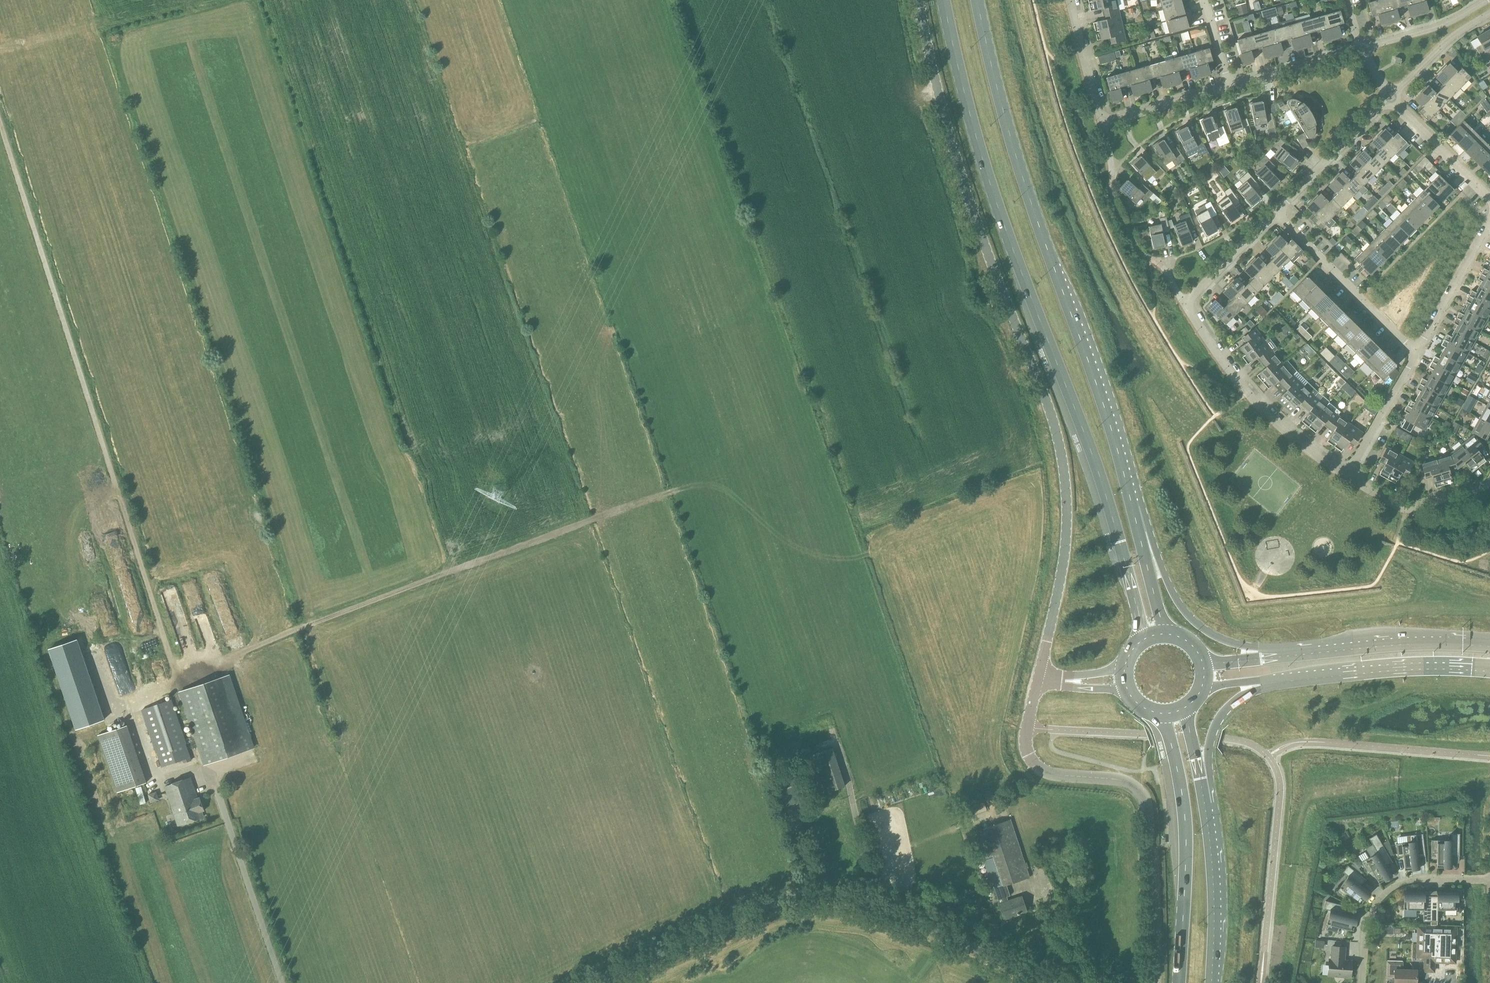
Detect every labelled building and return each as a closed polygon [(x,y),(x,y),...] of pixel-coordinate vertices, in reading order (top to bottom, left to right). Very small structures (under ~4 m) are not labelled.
[(1105,14),(1118,11),(1116,0),(1098,0),(1088,2),(1090,11),(1104,8),(1105,14)] [(1180,1),(1181,0),(1160,0),(1162,9),(1181,4),(1180,1)] [(1254,11),(1260,9),(1258,0),(1253,2),(1253,3),(1252,3),(1254,11)] [(1383,0),(1376,0),(1368,2),(1372,15),(1378,13),(1381,24),(1383,24),(1383,26),(1390,24),(1383,0)] [(1390,24),(1397,22),(1397,20),(1398,19),(1395,8),(1401,7),(1399,0),(1383,0),(1390,24)] [(1401,7),(1407,5),(1410,16),(1412,15),(1413,18),(1420,16),(1415,0),(1399,0),(1401,7)] [(1420,16),(1427,14),(1426,11),(1428,11),(1424,0),(1415,0),(1420,16)] [(1162,9),(1166,21),(1191,14),(1190,7),(1186,9),(1186,6),(1182,6),(1181,4),(1162,9)] [(1246,7),(1238,9),(1239,15),(1248,13),(1246,7)] [(1270,18),(1267,10),(1261,11),(1263,20),(1270,18)] [(1337,25),(1344,23),(1340,10),(1325,15),(1333,41),(1340,39),(1339,36),(1341,36),(1337,25)] [(1118,11),(1105,14),(1107,19),(1093,23),(1095,31),(1122,25),(1118,11)] [(1138,15),(1135,20),(1135,22),(1143,20),(1141,14),(1138,15)] [(1193,20),(1191,14),(1166,21),(1169,34),(1188,28),(1187,25),(1190,23),(1190,21),(1193,20)] [(1303,49),(1310,47),(1310,45),(1311,44),(1308,33),(1314,32),(1310,19),(1309,14),(1294,18),(1303,49)] [(1326,43),(1333,41),(1325,15),(1310,19),(1314,32),(1320,30),(1323,41),(1325,40),(1326,43)] [(1296,51),(1303,49),(1294,18),(1279,23),(1281,27),(1285,40),(1291,38),(1294,49),(1296,49),(1296,51)] [(1112,43),(1125,40),(1122,25),(1095,31),(1097,40),(1111,37),(1112,43)] [(1281,27),(1267,31),(1274,57),(1281,55),(1280,53),(1282,53),(1279,42),(1285,40),(1281,27)] [(1482,58),(1489,53),(1489,30),(1487,32),(1486,30),(1480,34),(1481,35),(1477,38),(1482,45),(1476,48),(1482,58)] [(1267,31),(1252,36),(1256,48),(1262,47),(1265,58),(1266,57),(1267,59),(1274,57),(1267,31)] [(1147,33),(1139,35),(1141,42),(1148,39),(1147,33)] [(1256,48),(1252,36),(1237,40),(1241,54),(1240,55),(1243,66),(1251,64),(1250,62),(1253,61),(1250,50),(1256,48)] [(1209,48),(1194,52),(1201,78),(1208,76),(1208,74),(1209,73),(1206,62),(1213,61),(1209,48)] [(1114,52),(1098,57),(1100,64),(1116,60),(1114,52)] [(1194,52),(1179,56),(1183,69),(1189,67),(1192,78),(1194,78),(1195,80),(1201,78),(1194,52)] [(1165,61),(1172,87),(1179,85),(1179,82),(1180,82),(1177,71),(1183,69),(1179,56),(1165,61)] [(1165,61),(1150,65),(1154,77),(1160,76),(1163,87),(1165,86),(1165,89),(1172,87),(1165,61)] [(1460,88),(1471,77),(1462,68),(1457,72),(1449,64),(1448,66),(1446,64),(1441,69),(1460,88)] [(1150,65),(1136,69),(1143,95),(1150,93),(1149,91),(1151,90),(1148,79),(1154,77),(1150,65)] [(1136,69),(1121,73),(1125,86),(1131,84),(1134,95),(1135,95),(1136,97),(1143,95),(1136,69)] [(1444,85),(1440,90),(1449,99),(1460,88),(1441,69),(1436,74),(1437,76),(1436,77),(1444,85)] [(1125,86),(1121,73),(1106,77),(1110,92),(1108,92),(1112,104),(1120,102),(1119,99),(1122,99),(1119,88),(1125,86)] [(1425,85),(1419,91),(1439,110),(1449,99),(1440,90),(1436,94),(1427,86),(1426,87),(1425,85)] [(1439,110),(1419,91),(1414,96),(1416,97),(1415,99),(1423,107),(1418,111),(1428,121),(1439,110)] [(1476,104),(1481,99),(1478,96),(1473,101),(1476,104)] [(1281,99),(1275,102),(1282,114),(1285,112),(1292,124),(1297,121),(1310,113),(1310,112),(1309,112),(1309,111),(1309,110),(1308,110),(1308,109),(1307,109),(1307,108),(1306,107),(1306,106),(1305,106),(1305,105),(1304,105),(1304,104),(1303,104),(1302,103),(1301,102),(1300,102),(1300,101),(1299,101),(1298,100),(1297,100),(1296,100),(1296,99),(1295,99),(1294,99),(1293,99),(1292,99),(1291,99),(1290,99),(1289,99),(1289,100),(1288,100),(1288,101),(1287,101),(1287,102),(1287,103),(1287,104),(1285,105),(1281,99)] [(1480,104),(1484,109),(1487,113),(1489,110),(1489,106),(1489,105),(1485,99),(1480,104)] [(1268,129),(1275,128),(1272,113),(1265,114),(1263,102),(1259,102),(1259,101),(1249,102),(1251,113),(1252,113),(1255,125),(1267,123),(1268,129)] [(1245,135),(1251,132),(1247,118),(1240,120),(1236,108),(1233,109),(1232,107),(1223,110),(1226,121),(1227,121),(1231,133),(1243,129),(1245,135)] [(1315,126),(1315,124),(1313,119),(1313,117),(1311,115),(1310,113),(1297,121),(1304,132),(1296,137),(1303,149),(1309,145),(1305,139),(1307,138),(1308,139),(1310,139),(1311,138),(1313,137),(1314,136),(1314,135),(1315,133),(1315,132),(1315,129),(1315,128),(1315,126)] [(1455,126),(1460,120),(1455,115),(1450,121),(1455,126)] [(1229,140),(1223,126),(1217,128),(1212,116),(1209,118),(1208,116),(1199,120),(1203,130),(1204,130),(1208,141),(1216,139),(1219,146),(1229,142),(1228,140),(1229,140)] [(1449,135),(1457,143),(1472,128),(1464,120),(1449,135)] [(1180,141),(1186,151),(1185,152),(1188,157),(1197,152),(1199,156),(1208,152),(1206,148),(1199,135),(1193,138),(1188,127),(1184,128),(1183,127),(1174,131),(1179,141),(1180,141)] [(1479,136),(1472,128),(1457,143),(1465,150),(1479,136)] [(1376,134),(1395,153),(1398,156),(1409,145),(1397,133),(1392,137),(1384,129),(1383,131),(1381,129),(1376,134)] [(1395,153),(1376,134),(1371,139),(1373,141),(1372,142),(1380,150),(1375,155),(1385,164),(1395,153)] [(1487,143),(1479,136),(1465,150),(1472,158),(1487,143)] [(1288,152),(1292,147),(1289,144),(1280,137),(1273,146),(1278,150),(1273,156),(1283,164),(1282,165),(1290,172),(1297,164),(1295,163),(1298,160),(1288,152)] [(1175,166),(1185,159),(1177,147),(1171,150),(1164,140),(1161,142),(1160,140),(1151,146),(1157,155),(1158,154),(1165,165),(1172,161),(1175,166)] [(1487,143),(1472,158),(1480,166),(1489,156),(1489,146),(1487,143)] [(1355,156),(1374,175),(1385,164),(1375,155),(1371,159),(1363,151),(1362,152),(1360,151),(1355,156)] [(1277,183),(1280,180),(1271,171),(1276,166),(1265,155),(1257,163),(1261,168),(1255,173),(1264,182),(1263,183),(1271,191),(1278,184),(1277,183)] [(1157,180),(1165,172),(1155,161),(1150,165),(1141,156),(1138,158),(1137,157),(1130,164),(1137,172),(1138,171),(1147,180),(1152,175),(1157,180)] [(1354,176),(1363,186),(1374,175),(1355,156),(1350,161),(1351,163),(1350,164),(1358,172),(1354,176)] [(1489,171),(1489,156),(1480,166),(1488,173),(1489,171)] [(1425,157),(1418,163),(1415,166),(1420,171),(1430,161),(1425,157)] [(1239,179),(1243,184),(1237,189),(1245,199),(1244,199),(1251,208),(1259,201),(1258,200),(1261,197),(1254,190),(1259,186),(1248,172),(1239,179)] [(1363,186),(1354,176),(1350,181),(1341,173),(1340,174),(1338,172),(1333,177),(1353,196),(1358,191),(1362,195),(1367,190),(1363,186)] [(1446,197),(1453,189),(1439,174),(1431,182),(1446,197)] [(1337,194),(1333,198),(1342,207),(1353,196),(1333,177),(1328,182),(1330,184),(1329,185),(1337,194)] [(1146,202),(1153,193),(1142,183),(1137,188),(1128,180),(1125,183),(1124,181),(1117,189),(1126,196),(1126,195),(1136,204),(1141,198),(1146,202)] [(1389,181),(1385,185),(1389,189),(1393,185),(1389,181)] [(1423,190),(1438,204),(1446,197),(1431,182),(1423,190)] [(1385,185),(1377,192),(1382,197),(1389,189),(1385,185)] [(1240,214),(1235,206),(1240,202),(1230,188),(1224,192),(1227,196),(1217,204),(1224,214),(1224,215),(1230,224),(1238,218),(1237,216),(1240,214)] [(1430,212),(1438,204),(1423,190),(1416,198),(1430,212)] [(1317,194),(1312,199),(1331,218),(1342,207),(1333,198),(1328,202),(1320,194),(1319,195),(1317,194)] [(1408,205),(1423,220),(1430,212),(1416,198),(1408,205)] [(1307,204),(1309,206),(1307,207),(1315,215),(1311,220),(1313,222),(1320,229),(1325,224),(1329,229),(1335,222),(1331,218),(1312,199),(1307,204)] [(1214,231),(1218,229),(1211,218),(1217,215),(1210,201),(1204,205),(1207,210),(1196,216),(1202,227),(1201,227),(1206,237),(1215,232),(1214,231)] [(1371,207),(1367,203),(1363,207),(1367,211),(1371,207)] [(1415,228),(1423,220),(1408,205),(1400,213),(1415,228)] [(1190,242),(1193,241),(1189,229),(1195,227),(1189,213),(1178,217),(1181,222),(1173,225),(1178,237),(1177,237),(1181,248),(1190,244),(1190,242)] [(1400,213),(1393,221),(1408,235),(1415,228),(1400,213)] [(1163,233),(1169,231),(1166,216),(1159,218),(1161,224),(1149,226),(1151,239),(1150,239),(1153,250),(1162,248),(1162,246),(1166,245),(1163,233)] [(1393,221),(1385,228),(1400,243),(1408,235),(1393,221)] [(1385,228),(1378,236),(1392,250),(1400,243),(1385,228)] [(1304,251),(1301,248),(1292,239),(1287,244),(1279,236),(1278,237),(1276,235),(1271,240),(1290,259),(1290,260),(1293,262),(1304,251)] [(1378,236),(1370,244),(1385,258),(1392,250),(1378,236)] [(1279,270),(1290,260),(1290,259),(1271,240),(1266,246),(1267,247),(1266,249),(1274,257),(1270,261),(1279,270)] [(1370,244),(1362,251),(1377,266),(1385,258),(1370,244)] [(1355,259),(1351,263),(1360,272),(1364,268),(1369,274),(1377,266),(1362,251),(1355,259)] [(1269,281),(1279,270),(1270,261),(1266,265),(1257,257),(1256,259),(1254,257),(1249,262),(1269,281)] [(1253,278),(1249,283),(1258,292),(1269,281),(1249,262),(1244,267),(1246,269),(1245,270),(1253,278)] [(1489,279),(1489,264),(1487,269),(1484,268),(1481,273),(1489,279)] [(1481,273),(1478,279),(1483,282),(1480,287),(1489,293),(1489,279),(1481,273)] [(1294,275),(1289,280),(1294,285),(1299,280),(1294,275)] [(1292,291),(1302,300),(1320,281),(1316,276),(1313,279),(1312,277),(1308,279),(1306,277),(1292,291)] [(1258,292),(1249,283),(1244,287),(1236,279),(1235,280),(1233,278),(1228,284),(1247,303),(1258,292)] [(1302,300),(1311,309),(1324,295),(1322,293),(1324,289),(1322,288),(1325,285),(1320,281),(1302,300)] [(1232,300),(1227,304),(1236,313),(1247,303),(1228,284),(1223,289),(1225,290),(1223,292),(1232,300)] [(1480,287),(1477,293),(1472,290),(1468,295),(1489,307),(1489,293),(1480,287)] [(1311,309),(1319,318),(1338,298),(1334,294),(1331,296),(1330,295),(1326,297),(1324,295),(1311,309)] [(1465,308),(1486,320),(1489,313),(1489,307),(1468,295),(1465,301),(1468,303),(1465,308)] [(1319,318),(1328,326),(1342,312),(1340,310),(1342,307),(1340,305),(1343,303),(1338,298),(1319,318)] [(1225,324),(1236,313),(1227,304),(1223,308),(1215,300),(1213,303),(1211,301),(1205,307),(1214,315),(1215,314),(1225,324)] [(1256,310),(1262,317),(1267,313),(1265,311),(1260,307),(1256,310)] [(1459,312),(1456,317),(1480,331),(1486,320),(1465,308),(1462,313),(1459,312)] [(1344,314),(1342,312),(1328,326),(1337,335),(1356,316),(1352,312),(1349,314),(1347,313),(1344,314)] [(1361,321),(1356,316),(1337,335),(1346,344),(1360,330),(1358,328),(1360,325),(1358,323),(1361,321)] [(1474,342),(1480,331),(1456,317),(1453,323),(1458,326),(1455,331),(1474,342)] [(1304,323),(1301,326),(1306,331),(1309,328),(1304,323)] [(1287,324),(1279,330),(1283,335),(1291,329),(1287,324)] [(1296,329),(1302,335),(1306,331),(1301,326),(1300,325),(1296,329)] [(1244,336),(1248,341),(1237,350),(1242,356),(1260,343),(1264,340),(1255,328),(1244,336)] [(1346,344),(1355,353),(1374,334),(1370,329),(1367,332),(1365,330),(1362,332),(1360,330),(1346,344)] [(1312,336),(1306,331),(1302,335),(1308,340),(1312,336)] [(1450,343),(1468,353),(1474,342),(1455,331),(1452,337),(1447,334),(1444,339),(1450,343)] [(1355,353),(1364,362),(1378,348),(1376,346),(1378,342),(1376,341),(1379,338),(1374,334),(1355,353)] [(1259,356),(1262,361),(1273,353),(1277,349),(1268,337),(1264,340),(1260,343),(1242,356),(1248,364),(1259,356)] [(1443,353),(1461,364),(1468,353),(1450,343),(1444,339),(1441,345),(1446,348),(1443,353)] [(1380,350),(1378,348),(1364,362),(1373,371),(1392,351),(1387,347),(1385,350),(1383,348),(1380,350)] [(1313,350),(1307,356),(1310,359),(1316,352),(1313,350)] [(1392,351),(1373,371),(1382,380),(1388,374),(1394,381),(1399,372),(1394,368),(1396,366),(1394,363),(1396,360),(1394,359),(1396,356),(1392,351)] [(1325,358),(1328,361),(1334,356),(1331,352),(1325,358)] [(1273,353),(1262,361),(1267,366),(1256,375),(1262,382),(1283,364),(1273,353)] [(1455,375),(1461,364),(1443,353),(1440,359),(1435,356),(1432,361),(1455,375)] [(1342,367),(1333,358),(1329,362),(1338,371),(1342,367)] [(1431,375),(1449,386),(1455,375),(1432,361),(1428,367),(1434,370),(1431,375)] [(1279,380),(1283,384),(1292,375),(1283,364),(1262,382),(1268,389),(1279,380)] [(1443,397),(1449,386),(1431,375),(1428,374),(1425,379),(1422,378),(1419,383),(1443,397)] [(1469,374),(1465,380),(1473,384),(1476,378),(1469,374)] [(1288,389),(1278,399),(1284,405),(1303,386),(1293,375),(1283,384),(1283,385),(1288,389)] [(1342,386),(1345,382),(1341,377),(1337,381),(1342,386)] [(1314,396),(1314,397),(1318,392),(1307,381),(1303,386),(1284,405),(1291,412),(1301,402),(1305,406),(1314,396)] [(1346,382),(1340,389),(1341,390),(1342,388),(1345,391),(1350,386),(1346,382)] [(1418,397),(1437,408),(1443,397),(1419,383),(1416,389),(1422,392),(1418,397)] [(1325,406),(1314,397),(1314,396),(1305,406),(1310,410),(1301,421),(1308,427),(1325,406)] [(1407,405),(1431,419),(1437,408),(1418,397),(1415,403),(1410,400),(1407,405)] [(1455,404),(1460,406),(1464,401),(1459,398),(1455,404)] [(1379,409),(1365,401),(1362,406),(1374,415),(1379,409)] [(1337,415),(1337,416),(1340,412),(1329,402),(1325,406),(1308,427),(1315,433),(1324,422),(1329,426),(1337,415)] [(1431,419),(1407,405),(1404,411),(1409,414),(1406,420),(1424,430),(1431,419)] [(1488,405),(1480,418),(1489,424),(1489,407),(1488,405)] [(1327,441),(1334,447),(1350,424),(1337,416),(1337,415),(1329,426),(1335,430),(1327,441)] [(1480,418),(1473,432),(1484,439),(1487,433),(1489,435),(1489,424),(1480,418)] [(1448,428),(1451,423),(1445,420),(1443,425),(1448,428)] [(1455,433),(1460,425),(1455,422),(1450,430),(1450,431),(1454,435),(1455,433)] [(1350,424),(1334,447),(1341,452),(1349,440),(1354,444),(1362,433),(1350,424)] [(1396,427),(1393,433),(1398,436),(1401,430),(1396,427)] [(1462,445),(1479,467),(1486,461),(1477,450),(1482,446),(1474,436),(1462,445)] [(1450,455),(1456,466),(1463,461),(1472,472),(1479,467),(1462,445),(1450,455)] [(1379,475),(1386,479),(1400,455),(1387,448),(1380,459),(1386,462),(1379,475)] [(1414,463),(1400,455),(1386,479),(1395,483),(1402,471),(1407,474),(1414,463)] [(1448,469),(1456,466),(1450,455),(1436,459),(1444,485),(1452,482),(1448,469)] [(1419,468),(1418,478),(1425,476),(1431,474),(1435,488),(1444,485),(1436,459),(1421,463),(1422,467),(1419,468)] [(228,675),(180,691),(205,764),(253,748),(228,675)] [(162,766),(182,759),(184,763),(192,760),(190,757),(190,756),(171,700),(143,709),(162,766)] [(117,792),(146,782),(127,725),(98,734),(117,792)] [(813,754),(825,792),(845,786),(832,748),(813,754)] [(165,786),(178,825),(203,817),(201,811),(203,811),(199,798),(197,799),(190,777),(165,786)] [(991,849),(984,852),(986,859),(993,857),(995,864),(986,867),(993,888),(994,887),(999,903),(1004,919),(1013,916),(1013,915),(1017,913),(1017,914),(1019,914),(1019,913),(1026,910),(1021,896),(1004,902),(1002,898),(1009,895),(1006,884),(1029,876),(1017,840),(1010,819),(984,828),(991,849)] [(1459,856),(1460,833),(1451,833),(1451,840),(1432,840),(1432,853),(1437,853),(1437,867),(1451,868),(1452,856),(1459,856)] [(1381,842),(1376,834),(1369,838),(1377,853),(1360,862),(1367,874),(1372,871),(1379,883),(1392,876),(1386,866),(1392,862),(1381,842)] [(1418,857),(1425,856),(1423,834),(1414,835),(1415,841),(1396,844),(1398,857),(1403,856),(1405,870),(1419,868),(1418,857)] [(1361,904),(1370,892),(1361,885),(1366,879),(1348,865),(1343,872),(1348,876),(1336,891),(1347,899),(1350,895),(1361,904)] [(1423,921),(1430,921),(1431,896),(1424,896),(1424,892),(1404,892),(1404,909),(1423,910),(1423,921)] [(1431,896),(1430,921),(1438,921),(1438,910),(1457,910),(1457,892),(1437,892),(1437,896),(1431,896)] [(1353,931),(1357,916),(1346,913),(1347,906),(1326,901),(1324,909),(1330,910),(1326,929),(1338,932),(1340,927),(1353,931)] [(1456,928),(1436,927),(1418,927),(1417,957),(1425,957),(1424,971),(1434,971),(1434,962),(1435,962),(1455,962),(1456,928)] [(1350,977),(1352,961),(1344,960),(1345,947),(1332,946),(1331,959),(1329,959),(1328,975),(1350,977)] [(1417,970),(1402,969),(1403,962),(1387,961),(1387,976),(1394,977),(1394,982),(1416,982),(1417,970)]
